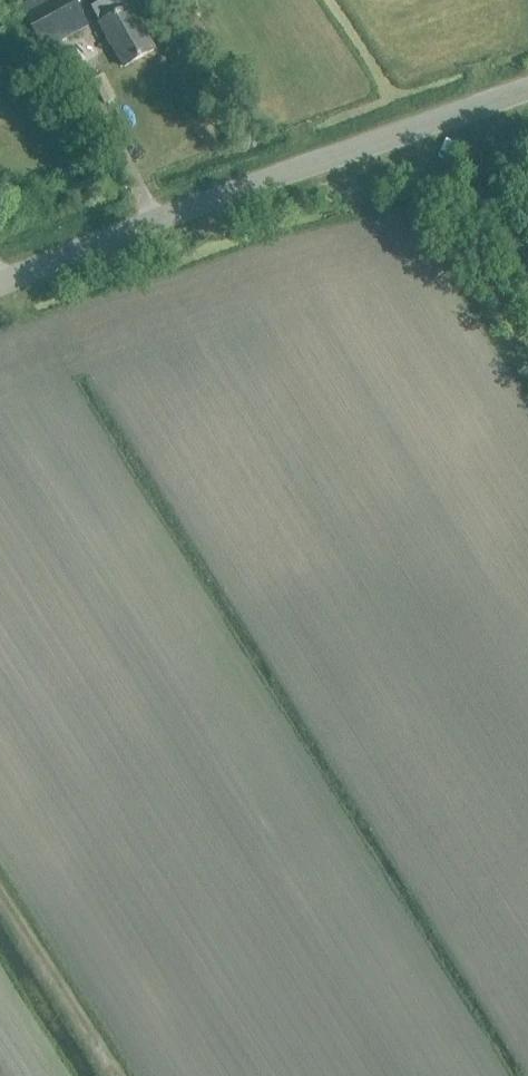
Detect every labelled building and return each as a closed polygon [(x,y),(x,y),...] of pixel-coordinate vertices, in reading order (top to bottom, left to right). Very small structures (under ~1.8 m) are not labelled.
[(17,8),(43,53),(52,47),(88,26),(73,0),(30,0),(25,3),(17,8)] [(124,67),(154,50),(130,7),(100,23),(124,67)]
